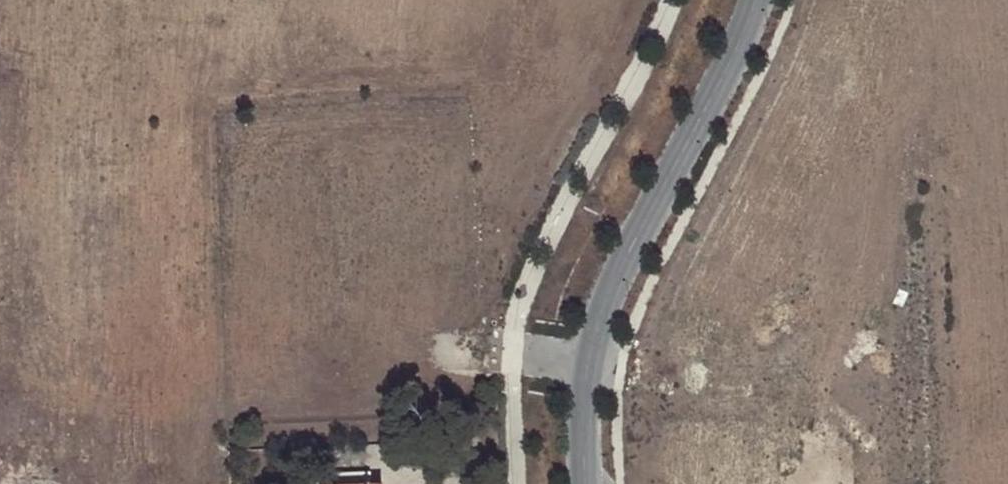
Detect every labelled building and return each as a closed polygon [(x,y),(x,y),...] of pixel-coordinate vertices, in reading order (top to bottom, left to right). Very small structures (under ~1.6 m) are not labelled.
[(370,472),(337,473),(337,477),(327,478),(327,483),(371,483),(370,472)]
